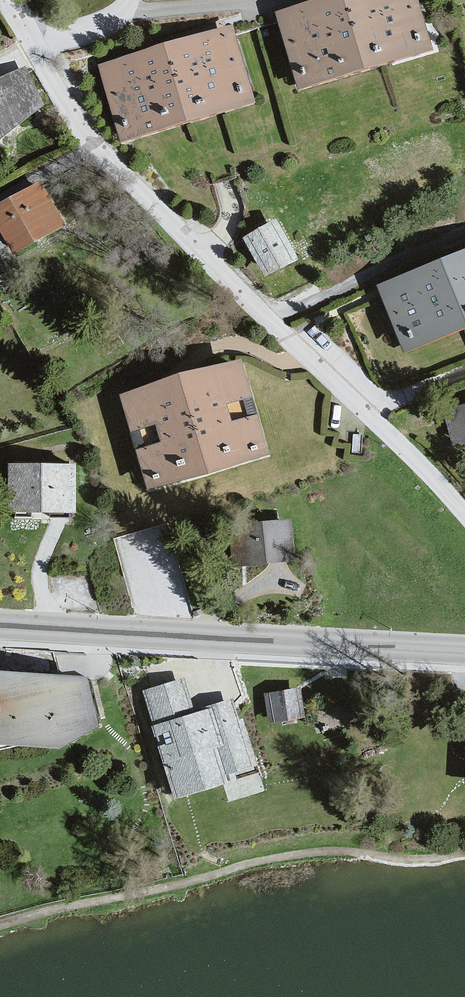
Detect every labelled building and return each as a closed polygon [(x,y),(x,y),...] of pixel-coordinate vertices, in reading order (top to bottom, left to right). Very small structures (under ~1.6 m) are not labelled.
[(38,12),(56,0),(30,0),(38,12)] [(278,20),(297,104),(436,61),(415,0),(344,0),(278,20)] [(232,36),(96,73),(122,157),(257,114),(232,36)] [(44,106),(23,70),(0,82),(0,140),(44,106)] [(0,206),(0,229),(14,253),(64,226),(41,184),(0,206)] [(277,221),(245,238),(265,277),(297,260),(277,221)] [(382,289),(405,347),(464,323),(464,255),(382,289)] [(240,361),(123,396),(150,485),(267,450),(240,361)] [(444,412),(453,444),(464,440),(464,406),(444,412)] [(75,468),(11,467),(10,511),(74,512),(75,468)] [(290,520),(223,527),(227,566),(294,559),(290,520)] [(62,744),(104,724),(86,676),(0,672),(0,741),(62,744)] [(139,691),(183,810),(263,780),(234,700),(194,715),(180,676),(139,691)] [(299,690),(266,695),(271,722),(304,717),(299,690)]
